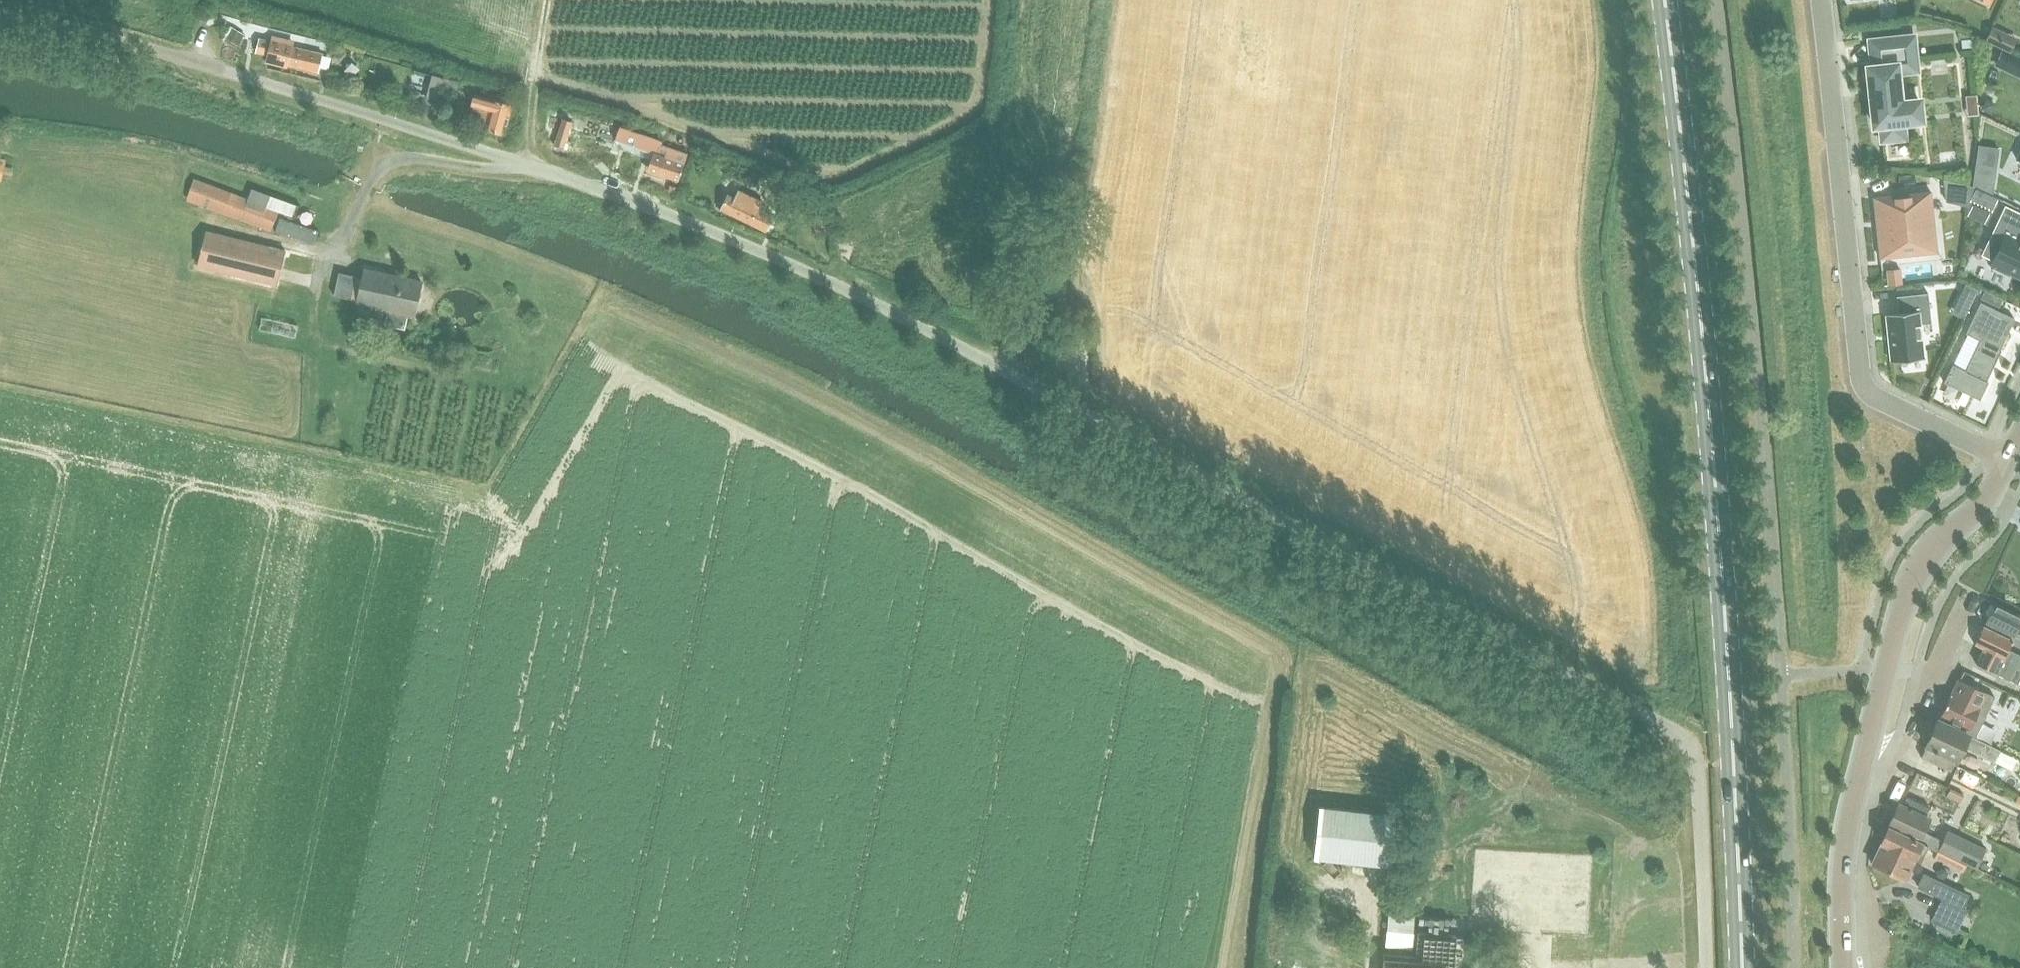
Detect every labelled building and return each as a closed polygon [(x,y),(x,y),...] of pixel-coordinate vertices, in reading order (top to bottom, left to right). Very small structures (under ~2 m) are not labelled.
[(221,36),(219,38),(239,51),(241,49),(238,47),(245,36),(230,26),(223,37),(221,36)] [(2016,39),(1991,27),(1985,40),(2010,52),(2016,39)] [(1872,67),(1866,67),(1868,87),(1869,87),(1873,126),(1880,125),(1882,139),(1883,139),(1883,137),(1901,135),(1901,137),(1902,137),(1901,123),(1920,121),(1920,119),(1918,119),(1916,102),(1918,102),(1918,100),(1899,102),(1896,72),(1915,70),(1912,37),(1869,41),(1872,67)] [(1972,38),(1961,39),(1961,47),(1973,46),(1972,38)] [(323,55),(305,51),(258,39),(255,52),(267,55),(266,60),(318,73),(323,55)] [(235,50),(229,46),(221,48),(221,57),(227,61),(234,58),(238,61),(240,56),(235,52),(235,50)] [(2002,50),(1996,63),(2009,69),(2015,56),(2009,53),(2002,50)] [(430,76),(425,98),(437,101),(439,91),(454,95),(457,83),(442,79),(430,76)] [(505,135),(513,105),(475,95),(472,105),(480,108),(475,127),(505,135)] [(1984,99),(1980,108),(1989,113),(1994,104),(1984,99)] [(561,119),(554,142),(553,147),(559,149),(562,149),(570,122),(561,119)] [(661,144),(662,141),(619,126),(615,140),(652,152),(646,171),(658,176),(659,174),(678,180),(687,153),(661,144)] [(1974,164),(1971,185),(1991,196),(1995,166),(1974,164)] [(614,167),(612,173),(633,180),(635,173),(620,168),(620,169),(614,167)] [(1969,185),(1944,179),(1947,202),(1967,203),(1967,200),(1969,185)] [(289,215),(293,203),(251,188),(247,200),(193,180),(185,200),(270,232),(277,211),(289,215)] [(1969,185),(1967,200),(1985,209),(1991,196),(1971,185),(1969,184),(1969,185)] [(669,185),(666,192),(675,195),(677,188),(669,185)] [(765,231),(772,216),(759,210),(763,201),(738,190),(734,198),(728,195),(721,210),(765,231)] [(1872,197),(1879,258),(1916,254),(1913,224),(1929,222),(1925,192),(1872,197)] [(1987,243),(1997,248),(1992,260),(1990,263),(1994,265),(1992,268),(1991,267),(1990,269),(2009,278),(2009,276),(2008,276),(2010,273),(2019,278),(2019,240),(2019,237),(2019,214),(2004,206),(1987,243)] [(824,214),(814,215),(815,233),(826,232),(824,214)] [(285,250),(206,230),(197,266),(276,285),(285,250)] [(415,312),(421,282),(364,269),(362,277),(357,301),(356,304),(388,311),(385,324),(404,328),(407,314),(413,316),(414,312),(415,312)] [(338,272),(333,295),(351,299),(357,301),(362,277),(356,276),(338,272)] [(1895,272),(1882,273),(1883,288),(1897,287),(1895,272)] [(1964,284),(1960,293),(1972,299),(1976,289),(1964,284)] [(1984,291),(1980,298),(1999,307),(2002,300),(1984,291)] [(1897,312),(1885,314),(1890,361),(1923,358),(1919,324),(1930,323),(1927,293),(1895,296),(1897,312)] [(1951,364),(1942,382),(1978,399),(1987,381),(1985,380),(2000,349),(1998,348),(2013,318),(1979,302),(1964,333),(1979,339),(1964,370),(1951,364)] [(262,318),(259,330),(295,338),(297,326),(262,318)] [(2017,626),(2019,620),(2019,615),(1994,602),(1984,622),(2019,639),(2019,627),(2017,626)] [(2006,649),(2011,639),(1982,625),(1974,643),(1982,647),(1975,663),(2016,683),(2019,675),(2019,655),(2006,649)] [(1993,696),(1985,692),(1957,678),(1950,694),(1949,693),(1939,715),(1937,720),(1966,733),(1973,719),(1980,722),(1993,696)] [(1966,733),(1937,720),(1936,719),(1924,744),(1925,744),(1919,756),(1949,770),(1954,758),(1955,759),(1962,745),(1993,759),(1998,748),(1966,733)] [(1950,787),(1946,795),(1959,801),(1963,793),(1950,787)] [(1897,803),(1886,826),(1926,845),(1974,868),(1984,848),(1946,831),(1942,841),(1921,831),(1928,817),(1897,803)] [(1880,843),(1871,863),(1903,879),(1913,857),(1919,860),(1926,845),(1886,826),(1884,829),(1881,830),(1878,836),(1880,840),(1879,842),(1880,843)] [(1918,886),(1942,897),(1965,908),(1970,896),(1923,874),(1918,886)] [(1965,908),(1942,897),(1930,921),(1956,933),(1967,910),(1964,909),(1965,908)] [(1411,949),(1416,901),(1389,899),(1385,947),(1411,949)]
